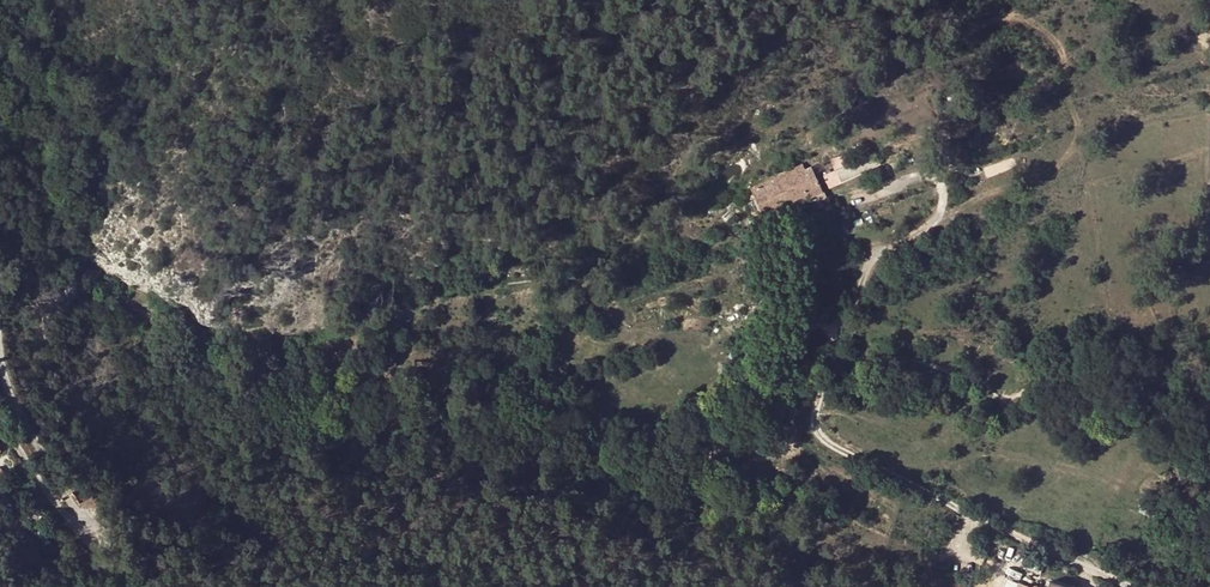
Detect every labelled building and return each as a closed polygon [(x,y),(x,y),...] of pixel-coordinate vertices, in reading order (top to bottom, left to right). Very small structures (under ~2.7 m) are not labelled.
[(803,163),(794,168),(798,176),(807,196),(822,189),(812,166),(806,169),(803,163)] [(766,216),(807,196),(798,176),(794,168),(752,188),(759,201),(766,216)] [(724,195),(721,185),(707,190),(710,199),(724,195)] [(756,220),(766,216),(759,201),(749,205),(756,220)] [(728,296),(723,281),(712,284),(716,299),(728,296)] [(36,504),(23,513),(32,525),(44,517),(36,504)]
